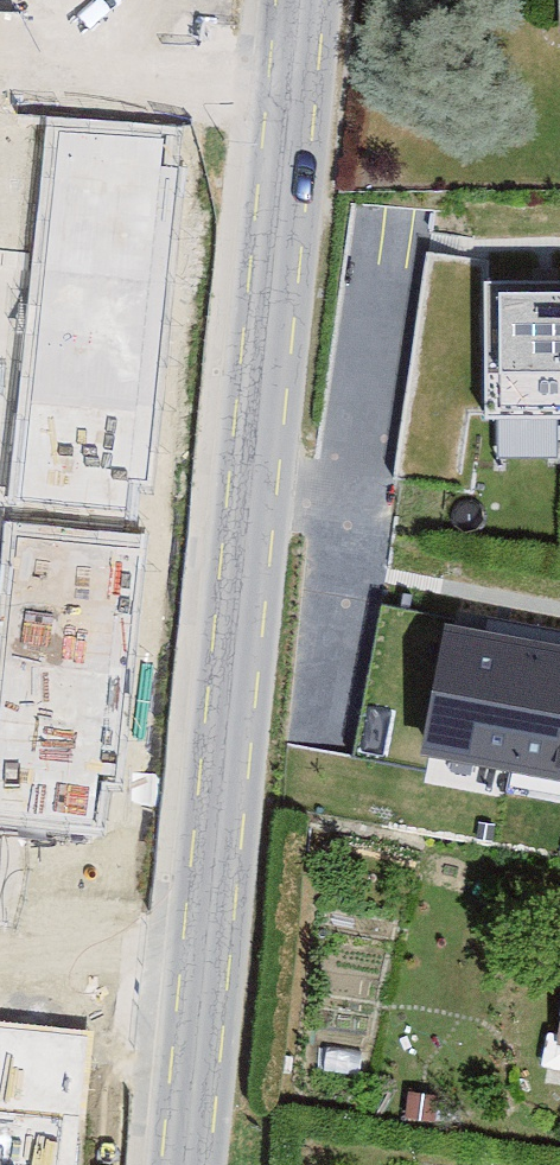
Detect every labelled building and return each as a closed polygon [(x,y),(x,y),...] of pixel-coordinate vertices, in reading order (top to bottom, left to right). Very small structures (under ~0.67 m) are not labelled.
[(551,22),(559,22),(559,0),(551,0),(551,22)] [(181,126),(45,116),(34,213),(30,247),(170,259),(181,126)] [(170,259),(30,247),(6,504),(127,516),(131,476),(145,478),(170,259)] [(485,283),(486,419),(559,419),(559,282),(485,283)] [(5,520),(0,569),(0,823),(94,831),(99,777),(116,779),(142,534),(5,520)] [(450,632),(429,747),(559,772),(559,652),(450,632)] [(81,1034),(0,1027),(0,1164),(66,1164),(81,1034)] [(447,1089),(403,1084),(399,1116),(443,1120),(447,1089)]
